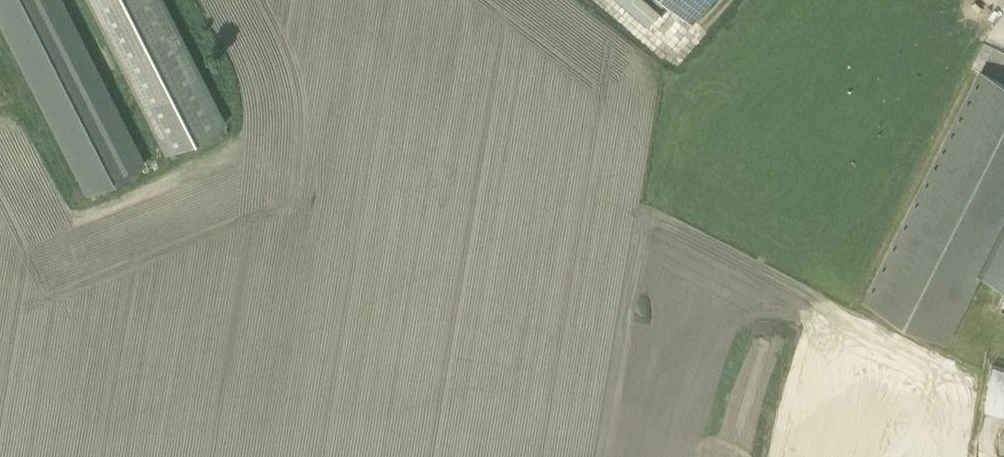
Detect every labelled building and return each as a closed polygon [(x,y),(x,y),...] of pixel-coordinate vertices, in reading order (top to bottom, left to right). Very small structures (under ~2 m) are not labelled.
[(86,192),(145,162),(63,0),(0,0),(0,21),(86,192)] [(164,0),(90,0),(166,151),(225,122),(164,0)] [(659,9),(649,0),(619,0),(646,24),(659,9)] [(691,17),(706,0),(671,0),(691,17)] [(1003,227),(1003,85),(980,72),(866,296),(948,338),(982,272),(1003,227)] [(982,272),(1003,283),(1003,227),(982,272)]
